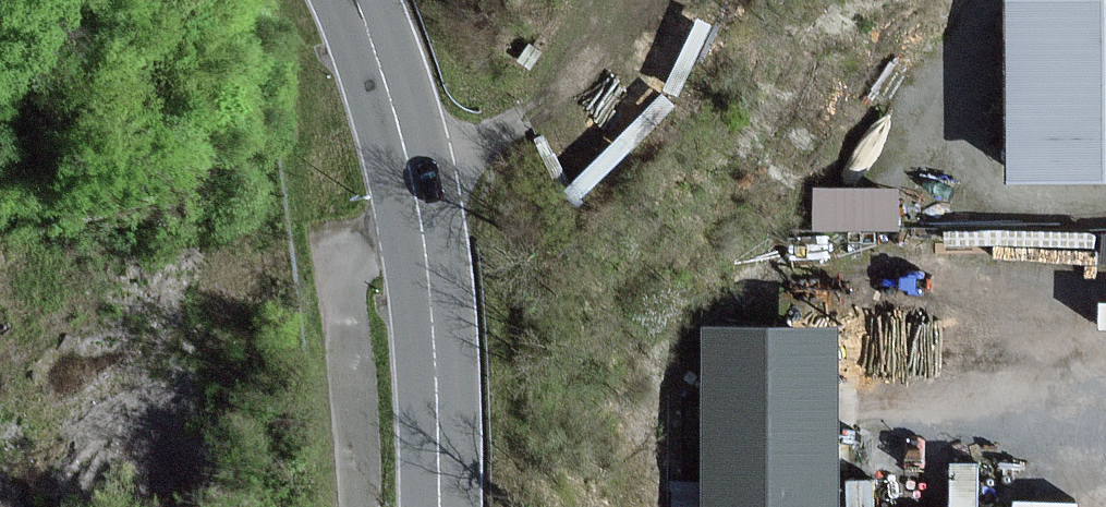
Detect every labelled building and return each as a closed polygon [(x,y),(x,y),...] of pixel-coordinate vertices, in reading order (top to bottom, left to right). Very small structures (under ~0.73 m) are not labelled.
[(1011,3),(1012,181),(1105,180),(1105,2),(1011,3)] [(707,332),(707,506),(834,506),(834,332),(707,332)]
